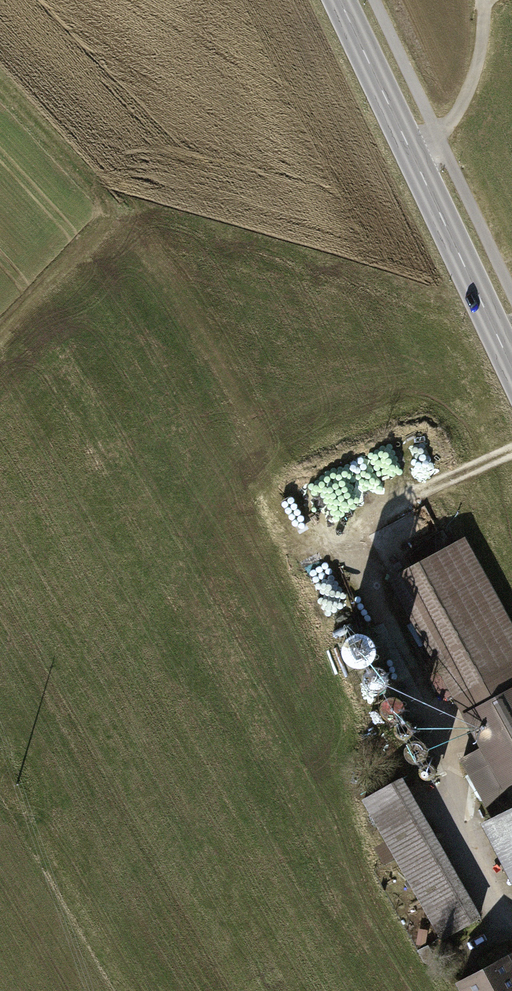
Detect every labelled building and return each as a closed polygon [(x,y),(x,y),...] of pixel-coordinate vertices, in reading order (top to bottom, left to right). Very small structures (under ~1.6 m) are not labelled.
[(394,580),(508,794),(511,792),(511,613),(472,539),(394,580)] [(370,654),(372,650),(373,646),(372,641),(370,637),(367,634),(363,632),(358,631),(354,632),(350,635),(347,638),(345,643),(345,647),(346,651),(349,655),(353,658),(357,659),(362,659),(366,657),(370,654)] [(369,677),(371,679),(373,680),(376,681),(379,680),(381,679),(383,677),(384,674),(384,672),(384,669),(382,667),(380,665),(378,664),(375,664),(372,664),(370,666),(368,669),(368,671),(368,674),(369,677)] [(386,708),(388,710),(390,712),(393,712),(395,712),(398,711),(400,709),(401,706),(401,703),(401,701),(399,698),(397,697),(395,696),(392,695),(389,696),(387,698),(385,700),(384,703),(385,706),(386,708)] [(396,730),(398,732),(401,733),(403,734),(406,733),(409,732),(410,730),(412,727),(412,725),(411,722),(410,720),(408,718),(405,717),(402,717),(400,717),(397,719),(396,722),(395,724),(395,727),(396,730)] [(409,754),(411,756),(413,757),(416,757),(418,757),(421,756),(423,754),(424,751),(424,749),(424,746),(422,744),(420,742),(418,741),(415,741),(412,741),(410,743),(408,745),(407,748),(408,751),(409,754)] [(421,773),(423,775),(425,777),(428,777),(430,777),(433,776),(435,774),(436,771),(436,768),(436,766),(434,763),(432,762),(430,760),(427,760),(424,761),(422,763),(420,765),(419,768),(420,771),(421,773)] [(411,782),(368,804),(442,942),(484,919),(411,782)] [(487,823),(511,873),(511,811),(487,823)] [(462,984),(465,990),(511,990),(511,961),(462,984)]
